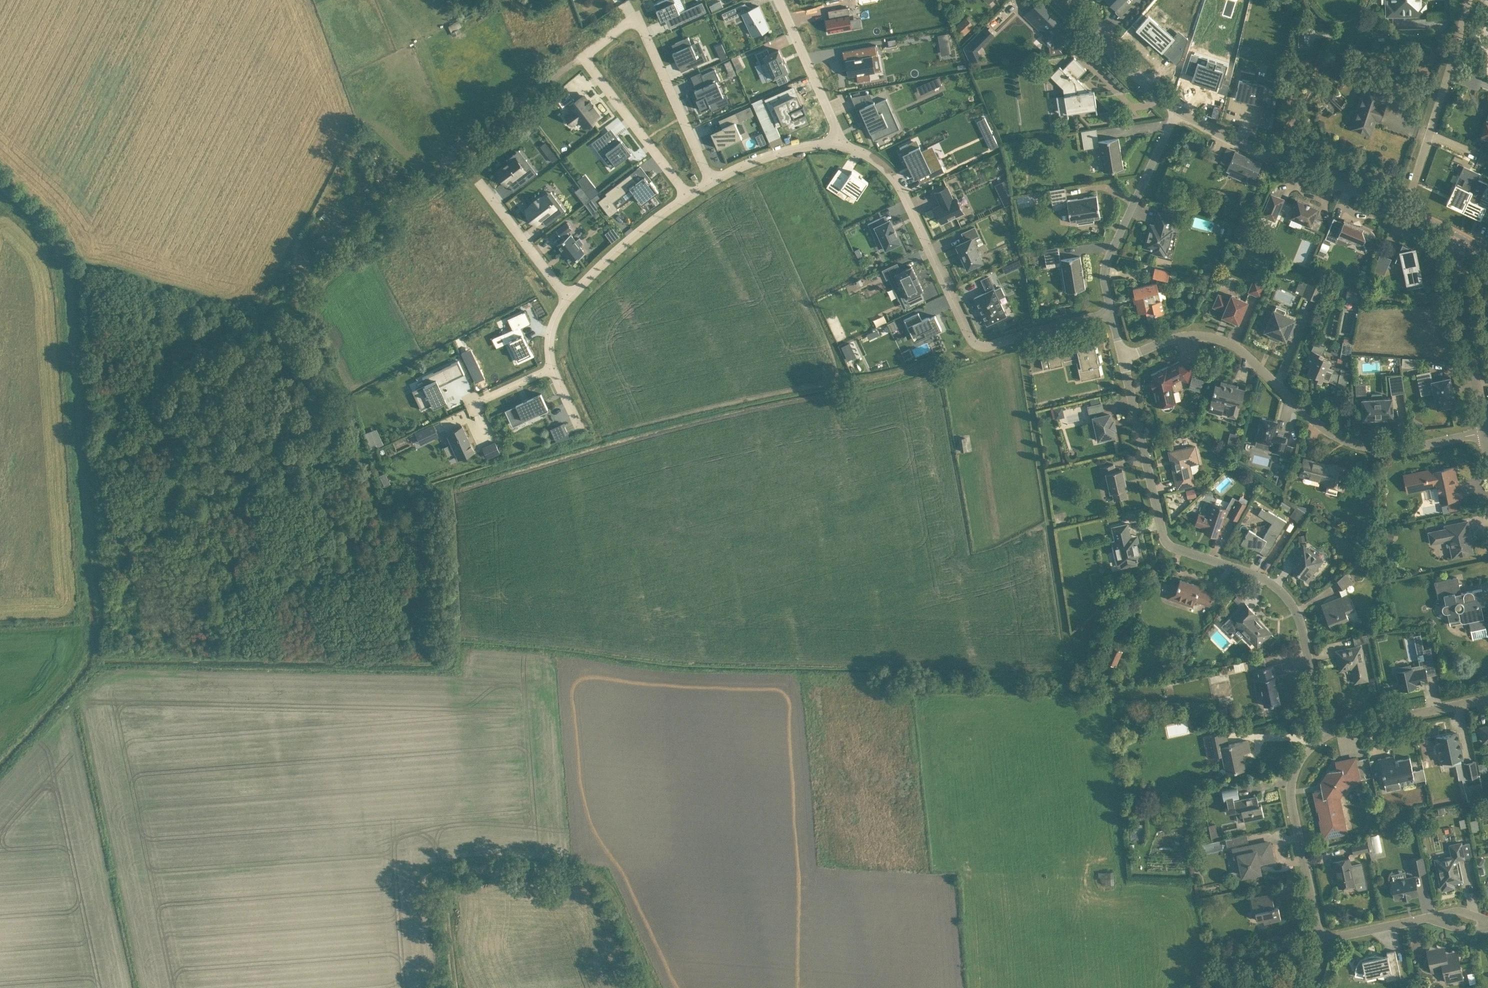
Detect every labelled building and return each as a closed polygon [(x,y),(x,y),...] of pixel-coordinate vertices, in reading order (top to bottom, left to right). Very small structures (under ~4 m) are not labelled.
[(495,0),(485,6),(488,12),(498,6),(495,0)] [(680,23),(706,11),(702,1),(680,11),(675,0),(662,0),(654,4),(662,20),(676,14),(680,23)] [(712,10),(723,5),(721,0),(710,5),(712,10)] [(1025,14),(1044,34),(1042,36),(1042,39),(1048,45),(1049,45),(1051,45),(1053,43),(1057,47),(1057,46),(1072,31),(1041,0),(1039,0),(1025,14)] [(1116,8),(1121,13),(1135,0),(1108,0),(1116,8)] [(1386,3),(1386,15),(1426,14),(1426,2),(1421,3),(1421,0),(1386,0),(1386,3)] [(726,21),(734,17),(743,13),(753,34),(761,30),(768,27),(769,28),(769,27),(759,5),(747,10),(744,4),(745,3),(722,13),(726,21)] [(830,31),(852,27),(849,6),(828,10),(830,17),(826,18),(828,25),(827,26),(828,26),(829,31),(830,31),(830,32),(830,31)] [(1149,13),(1136,28),(1177,63),(1182,58),(1188,37),(1179,29),(1174,35),(1149,13)] [(974,24),(966,16),(957,26),(965,34),(974,24)] [(448,25),(451,31),(453,36),(461,32),(459,27),(462,26),(459,19),(448,25)] [(981,57),(977,49),(993,34),(985,26),(964,47),(967,54),(971,62),(981,57)] [(1299,45),(1309,44),(1309,28),(1299,29),(1299,45)] [(897,49),(936,44),(935,31),(896,36),(897,49)] [(938,34),(939,43),(950,41),(948,32),(938,34)] [(672,44),(675,51),(673,52),(681,71),(708,59),(703,48),(695,52),(689,36),(672,44)] [(1196,42),(1189,66),(1197,69),(1195,75),(1220,82),(1221,79),(1224,80),(1231,59),(1203,50),(1205,45),(1196,42)] [(846,59),(847,67),(845,68),(847,68),(848,75),(848,76),(857,74),(858,81),(857,81),(858,82),(870,80),(870,79),(869,79),(868,72),(875,71),(875,70),(874,70),(871,55),(877,54),(877,55),(878,55),(876,44),(875,44),(875,45),(852,49),(852,50),(854,58),(846,59)] [(779,84),(788,80),(785,73),(789,71),(779,49),(770,53),(767,48),(756,53),(761,63),(766,61),(774,78),(776,77),(779,84)] [(734,63),(740,60),(738,54),(732,57),(734,63)] [(1051,75),(1065,89),(1066,94),(1064,95),(1067,112),(1097,108),(1094,90),(1083,92),(1082,83),(1077,78),(1086,69),(1074,57),(1063,69),(1060,66),(1051,75)] [(733,67),(730,60),(724,62),(727,69),(733,67)] [(720,79),(715,68),(702,74),(706,84),(695,89),(698,97),(696,98),(701,109),(711,105),(709,102),(724,95),(717,80),(720,79)] [(1355,68),(1352,77),(1362,80),(1365,72),(1355,68)] [(1238,75),(1233,94),(1260,100),(1255,121),(1268,124),(1274,99),(1270,98),(1275,79),(1265,77),(1264,81),(1238,75)] [(938,76),(927,81),(931,88),(940,84),(940,85),(942,84),(938,76)] [(801,105),(792,86),(768,97),(772,108),(777,106),(784,121),(788,119),(792,127),(798,124),(800,123),(808,120),(805,112),(807,111),(803,103),(801,105)] [(1383,92),(1367,86),(1352,128),(1369,133),(1372,125),(1373,125),(1376,118),(1380,119),(1385,105),(1380,103),(1383,92)] [(579,118),(585,126),(599,115),(592,106),(594,104),(590,99),(588,100),(584,95),(576,101),(569,92),(558,100),(563,107),(568,104),(573,111),(566,116),(572,124),(579,118)] [(876,103),(871,92),(853,95),(852,93),(851,93),(863,121),(866,120),(874,139),(891,132),(886,122),(893,119),(885,100),(888,99),(887,98),(876,103)] [(746,118),(754,114),(750,105),(742,109),(746,118)] [(736,112),(719,119),(723,127),(711,132),(718,147),(742,137),(736,122),(740,121),(736,112)] [(985,117),(982,118),(983,119),(984,118),(988,125),(981,128),(991,148),(998,145),(985,117)] [(1081,130),(1083,142),(1096,140),(1094,128),(1081,130)] [(611,167),(630,153),(618,137),(610,143),(603,134),(592,142),(611,167)] [(1119,137),(1098,140),(1099,146),(1103,171),(1123,168),(1119,137)] [(558,157),(546,141),(541,145),(553,161),(558,157)] [(910,158),(909,159),(914,168),(915,168),(918,175),(920,174),(925,183),(925,184),(949,173),(943,161),(940,163),(936,153),(927,157),(923,148),(918,151),(914,144),(904,149),(904,150),(906,149),(910,158)] [(1262,162),(1235,150),(1235,151),(1231,159),(1223,155),(1220,161),(1228,164),(1228,165),(1249,175),(1255,177),(1258,171),(1262,162)] [(1477,162),(1484,165),(1487,156),(1487,153),(1482,150),(1477,162)] [(503,166),(497,171),(507,184),(511,182),(513,180),(516,177),(521,184),(520,185),(521,185),(538,173),(537,172),(536,173),(531,165),(523,171),(514,158),(509,162),(508,162),(503,166)] [(1446,202),(1463,210),(1480,172),(1479,172),(1478,172),(1464,166),(1460,175),(1467,178),(1463,186),(1462,187),(1456,184),(1451,195),(1452,196),(1451,199),(1448,198),(1446,202)] [(842,186),(858,196),(868,181),(852,170),(842,186)] [(1481,217),(1484,219),(1485,217),(1487,219),(1487,207),(1478,202),(1487,183),(1478,178),(1481,172),(1480,172),(1463,210),(1464,210),(1465,208),(1468,210),(1467,211),(1481,217)] [(631,173),(605,192),(609,198),(601,204),(609,215),(618,208),(613,201),(630,188),(642,203),(659,190),(651,180),(649,181),(645,176),(637,182),(631,173)] [(841,182),(833,177),(827,185),(835,191),(841,182)] [(599,191),(594,184),(586,190),(591,198),(599,191)] [(585,203),(591,198),(582,185),(575,190),(585,203)] [(935,207),(942,222),(964,212),(956,197),(953,199),(947,186),(936,192),(940,201),(941,200),(942,204),(935,207)] [(1052,201),(1065,199),(1063,187),(1050,189),(1052,201)] [(532,205),(533,207),(528,211),(537,224),(542,220),(547,226),(567,211),(552,192),(541,201),(540,199),(532,205)] [(1010,192),(1001,197),(1005,206),(1013,202),(1010,197),(1012,196),(1010,192)] [(1097,194),(1067,199),(1068,207),(1071,222),(1077,221),(1078,224),(1094,221),(1094,218),(1100,217),(1097,194)] [(1275,219),(1283,199),(1271,194),(1263,214),(1275,219)] [(1303,221),(1302,224),(1309,227),(1313,217),(1316,218),(1320,208),(1295,198),(1291,207),(1294,208),(1291,216),(1303,221)] [(595,210),(589,203),(584,208),(586,210),(588,209),(591,214),(595,210)] [(1151,223),(1145,246),(1152,248),(1151,251),(1164,255),(1165,252),(1167,252),(1173,229),(1171,228),(1174,215),(1158,211),(1155,224),(1151,223)] [(880,235),(886,248),(891,245),(891,246),(900,242),(896,234),(897,234),(895,229),(894,229),(889,219),(882,223),(880,217),(868,223),(875,238),(880,235)] [(1343,221),(1334,217),(1325,237),(1331,240),(1335,242),(1338,235),(1348,239),(1353,241),(1358,242),(1363,243),(1366,250),(1366,251),(1372,246),(1375,243),(1376,239),(1376,235),(1373,232),(1370,229),(1344,219),(1343,221)] [(561,236),(562,235),(565,238),(557,243),(572,262),(585,252),(580,245),(584,242),(580,237),(576,240),(571,233),(570,233),(568,230),(573,227),(568,221),(557,229),(561,236)] [(979,234),(975,226),(962,232),(966,240),(957,244),(963,259),(962,260),(966,268),(967,267),(968,268),(983,261),(972,238),(979,234)] [(341,227),(334,232),(339,239),(346,233),(341,227)] [(1251,248),(1255,239),(1246,235),(1242,244),(1251,248)] [(1325,237),(1318,253),(1324,256),(1326,251),(1326,252),(1329,245),(1329,244),(1331,240),(1325,237)] [(333,245),(328,239),(321,245),(326,250),(333,245)] [(1422,277),(1416,249),(1402,243),(1395,260),(1403,264),(1406,281),(1422,277)] [(1057,246),(1044,248),(1044,253),(1046,261),(1059,259),(1057,246)] [(1080,255),(1061,259),(1062,264),(1066,291),(1085,288),(1080,255)] [(1379,255),(1375,269),(1385,272),(1391,259),(1379,255)] [(1010,263),(1013,269),(1023,265),(1020,258),(1010,263)] [(901,270),(897,262),(883,269),(887,278),(892,276),(896,285),(900,283),(907,297),(923,289),(912,265),(901,270)] [(1170,271),(1155,267),(1153,276),(1168,279),(1170,271)] [(1204,270),(1203,273),(1205,276),(1208,277),(1211,276),(1212,272),(1211,269),(1207,268),(1204,270)] [(975,297),(987,324),(1006,314),(999,298),(1005,295),(1000,286),(994,289),(994,288),(995,288),(989,275),(982,279),(987,291),(975,297)] [(1311,278),(1304,294),(1317,300),(1324,283),(1311,278)] [(1254,280),(1249,291),(1260,296),(1265,285),(1254,280)] [(1133,287),(1135,296),(1137,295),(1139,301),(1136,302),(1139,312),(1146,311),(1147,313),(1155,312),(1155,313),(1164,311),(1161,299),(1160,300),(1158,291),(1159,291),(1157,282),(1133,287)] [(1358,301),(1360,289),(1347,286),(1345,299),(1358,301)] [(1219,294),(1214,306),(1225,310),(1223,315),(1238,322),(1247,301),(1232,294),(1230,299),(1219,294)] [(519,359),(532,352),(520,327),(531,321),(526,310),(509,318),(514,328),(504,333),(508,341),(510,340),(519,359)] [(1269,310),(1263,326),(1266,327),(1266,330),(1272,332),(1270,335),(1278,338),(1279,335),(1285,338),(1286,336),(1290,338),(1297,322),(1293,320),(1294,318),(1274,310),(1273,312),(1269,310)] [(904,319),(911,334),(917,331),(920,338),(942,328),(935,315),(930,317),(929,315),(928,316),(922,319),(919,312),(904,319)] [(894,320),(888,323),(892,330),(897,327),(894,320)] [(1353,342),(1352,342),(1343,340),(1340,356),(1350,358),(1353,342)] [(1060,351),(1048,354),(1050,367),(1063,364),(1062,360),(1064,359),(1064,360),(1080,356),(1082,367),(1079,368),(1081,379),(1101,375),(1098,362),(1100,361),(1099,354),(1097,354),(1094,344),(1079,347),(1078,345),(1066,348),(1067,350),(1062,351),(1062,352),(1060,352),(1060,351)] [(1311,349),(1306,363),(1311,365),(1308,371),(1314,374),(1313,377),(1321,381),(1323,377),(1328,380),(1331,372),(1340,374),(1341,367),(1332,366),(1331,367),(1328,366),(1330,360),(1321,356),(1322,354),(1311,349)] [(474,354),(465,359),(476,382),(485,377),(474,354)] [(1419,358),(1402,357),(1402,366),(1418,367),(1419,358)] [(451,363),(458,377),(465,373),(459,360),(451,363)] [(1160,405),(1162,405),(1173,402),(1175,402),(1174,394),(1173,390),(1174,389),(1175,388),(1175,386),(1175,384),(1174,382),(1175,381),(1174,380),(1180,377),(1187,380),(1192,366),(1179,362),(1168,368),(1167,367),(1153,374),(1160,405)] [(420,409),(431,404),(432,407),(446,401),(439,385),(447,382),(441,368),(422,377),(422,378),(426,376),(429,382),(416,388),(416,389),(418,388),(422,396),(417,399),(421,407),(420,408),(420,409)] [(1417,373),(1420,386),(1432,384),(1437,408),(1456,404),(1450,376),(1432,380),(1430,371),(1417,373)] [(1389,376),(1391,394),(1404,392),(1402,374),(1389,376)] [(1200,391),(1204,380),(1192,376),(1189,387),(1200,391)] [(1231,403),(1228,416),(1237,418),(1244,389),(1230,385),(1230,383),(1221,381),(1220,385),(1215,384),(1208,411),(1222,414),(1225,402),(1231,403)] [(505,409),(505,410),(510,408),(516,422),(523,418),(523,419),(526,417),(527,420),(549,410),(541,393),(529,398),(528,397),(522,400),(523,401),(505,409)] [(1362,398),(1363,418),(1393,417),(1392,397),(1382,397),(1382,393),(1372,394),(1372,398),(1362,398)] [(1091,405),(1100,403),(1099,397),(1090,399),(1091,405)] [(1103,409),(1102,402),(1100,403),(1091,405),(1088,405),(1095,439),(1100,438),(1101,440),(1108,438),(1108,436),(1114,434),(1113,427),(1115,427),(1113,420),(1111,420),(1110,413),(1103,415),(1102,410),(1103,409)] [(1054,417),(1064,415),(1061,404),(1051,407),(1054,417)] [(1275,429),(1277,420),(1262,416),(1257,436),(1265,438),(1264,440),(1262,447),(1273,450),(1281,452),(1285,438),(1274,435),(1274,432),(1275,429)] [(569,433),(564,422),(557,426),(551,428),(557,439),(569,433)] [(415,432),(419,442),(437,433),(433,424),(415,432)] [(446,432),(458,458),(473,451),(461,425),(446,432)] [(369,449),(376,446),(369,429),(362,432),(369,449)] [(965,437),(959,438),(955,439),(957,451),(967,449),(965,437)] [(1228,439),(1226,447),(1234,449),(1236,441),(1228,439)] [(486,458),(499,453),(495,441),(481,446),(486,458)] [(1284,456),(1293,458),(1295,447),(1287,444),(1284,456)] [(1195,445),(1170,451),(1178,487),(1194,483),(1189,463),(1198,461),(1195,445)] [(1304,458),(1302,468),(1300,474),(1327,480),(1326,482),(1342,486),(1343,480),(1346,467),(1331,463),(1330,465),(1304,458)] [(1114,463),(1102,466),(1105,479),(1108,479),(1111,492),(1113,491),(1115,500),(1127,497),(1125,489),(1127,488),(1122,468),(1115,470),(1114,463)] [(1443,466),(1403,475),(1407,491),(1437,485),(1441,501),(1461,497),(1460,496),(1462,496),(1459,482),(1457,483),(1454,466),(1443,468),(1443,466)] [(385,472),(379,475),(384,486),(390,483),(385,472)] [(1197,496),(1195,488),(1186,490),(1188,498),(1197,496)] [(1246,504),(1246,503),(1248,499),(1241,495),(1230,515),(1237,519),(1246,504)] [(1449,511),(1461,509),(1459,500),(1447,502),(1449,511)] [(1218,536),(1224,517),(1227,508),(1214,503),(1209,516),(1199,513),(1195,524),(1206,527),(1204,531),(1218,536)] [(1307,513),(1296,506),(1290,515),(1301,522),(1307,513)] [(1261,549),(1268,552),(1287,520),(1268,510),(1268,511),(1262,507),(1258,514),(1272,522),(1263,537),(1249,529),(1241,543),(1260,550),(1261,549)] [(1467,520),(1458,522),(1445,525),(1446,528),(1429,531),(1431,542),(1449,538),(1453,556),(1473,552),(1469,536),(1471,536),(1467,520)] [(1112,540),(1115,551),(1118,564),(1120,564),(1121,567),(1137,563),(1136,560),(1142,558),(1138,537),(1131,539),(1128,523),(1112,526),(1115,540),(1112,540)] [(1293,569),(1304,577),(1311,569),(1313,571),(1320,564),(1323,560),(1304,545),(1297,554),(1302,558),(1293,569)] [(1352,580),(1346,572),(1334,581),(1340,589),(1352,580)] [(1444,596),(1446,603),(1444,603),(1443,605),(1442,606),(1442,608),(1443,610),(1444,611),(1445,612),(1446,612),(1447,612),(1450,624),(1469,619),(1473,639),(1487,636),(1481,604),(1485,603),(1482,588),(1461,592),(1457,576),(1434,580),(1437,597),(1444,596)] [(1180,579),(1178,586),(1173,584),(1169,597),(1193,605),(1195,600),(1210,605),(1214,593),(1199,588),(1200,585),(1180,579)] [(1329,610),(1325,611),(1331,627),(1349,619),(1345,608),(1352,605),(1347,593),(1325,602),(1329,610)] [(1264,639),(1271,632),(1252,614),(1255,612),(1245,603),(1233,615),(1239,620),(1235,624),(1256,644),(1262,638),(1264,639)] [(1353,636),(1354,644),(1370,641),(1368,633),(1353,636)] [(1355,682),(1368,679),(1361,645),(1336,650),(1340,670),(1352,667),(1355,682)] [(1113,646),(1107,661),(1116,665),(1122,650),(1113,646)] [(1425,667),(1434,665),(1431,647),(1424,648),(1423,648),(1426,663),(1424,663),(1425,667)] [(1280,702),(1275,682),(1272,665),(1266,666),(1264,656),(1253,658),(1255,668),(1254,668),(1254,672),(1258,672),(1259,678),(1254,679),(1256,690),(1262,689),(1263,698),(1265,705),(1280,702)] [(1428,680),(1427,675),(1425,667),(1413,670),(1412,667),(1397,670),(1399,680),(1396,684),(1400,687),(1401,689),(1416,686),(1415,683),(1428,680)] [(1221,716),(1203,720),(1205,729),(1223,725),(1221,716)] [(1226,731),(1204,736),(1209,757),(1223,754),(1226,772),(1245,768),(1242,752),(1250,750),(1248,740),(1228,744),(1226,731)] [(1441,761),(1442,761),(1443,766),(1452,764),(1451,759),(1463,757),(1457,732),(1436,736),(1438,745),(1436,746),(1437,752),(1439,751),(1441,761)] [(1423,768),(1413,770),(1410,757),(1395,760),(1395,758),(1391,759),(1390,755),(1379,758),(1386,790),(1401,787),(1399,780),(1412,777),(1413,780),(1425,778),(1423,768)] [(1344,823),(1336,785),(1351,782),(1359,780),(1355,758),(1335,762),(1337,769),(1329,770),(1320,784),(1322,791),(1315,793),(1319,811),(1318,811),(1320,819),(1324,836),(1344,832),(1342,823),(1344,823)] [(1475,760),(1463,763),(1466,777),(1478,775),(1475,760)] [(1234,800),(1233,798),(1239,797),(1236,784),(1222,787),(1224,800),(1227,799),(1227,802),(1224,802),(1226,811),(1236,810),(1242,809),(1244,820),(1264,816),(1261,804),(1259,804),(1257,795),(1234,800)] [(1470,809),(1478,814),(1483,807),(1475,801),(1470,809)] [(1240,843),(1238,835),(1225,838),(1227,846),(1240,843)] [(1269,841),(1260,843),(1233,849),(1234,857),(1239,856),(1243,874),(1260,871),(1258,862),(1273,859),(1269,841)] [(1354,852),(1356,852),(1368,850),(1366,842),(1352,845),(1354,852)] [(1436,859),(1440,879),(1442,889),(1453,886),(1452,881),(1461,879),(1458,864),(1459,863),(1458,859),(1464,857),(1462,847),(1461,842),(1449,844),(1452,856),(1436,859)] [(1422,856),(1410,858),(1413,873),(1425,871),(1422,856)] [(1339,886),(1353,883),(1355,883),(1355,882),(1365,880),(1362,862),(1351,864),(1349,857),(1333,861),(1339,886)] [(1099,870),(1099,883),(1113,882),(1112,870),(1099,870)] [(1392,886),(1391,886),(1392,893),(1394,892),(1395,898),(1403,896),(1403,897),(1418,894),(1416,884),(1414,875),(1391,880),(1392,886)] [(1272,893),(1262,895),(1251,897),(1254,911),(1256,910),(1257,919),(1263,917),(1264,922),(1271,921),(1271,919),(1281,917),(1278,905),(1274,906),(1272,893)] [(1430,944),(1424,961),(1430,963),(1431,971),(1443,968),(1446,981),(1463,977),(1460,960),(1461,954),(1452,951),(1446,952),(1445,949),(1430,944)] [(1355,970),(1365,972),(1366,977),(1378,974),(1386,975),(1387,980),(1401,977),(1395,950),(1387,951),(1388,956),(1385,956),(1383,956),(1378,955),(1372,955),(1366,956),(1358,961),(1355,970)] [(1467,973),(1468,978),(1469,984),(1476,982),(1475,976),(1474,971),(1467,973)]
